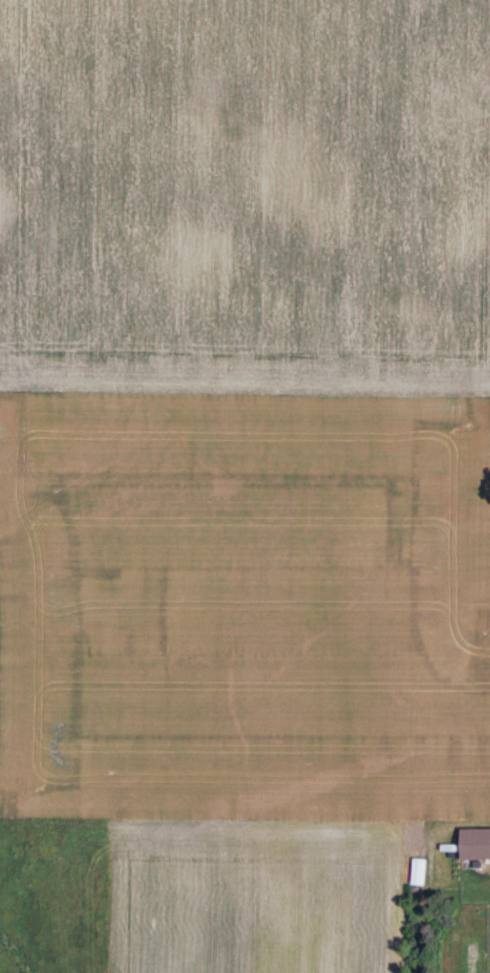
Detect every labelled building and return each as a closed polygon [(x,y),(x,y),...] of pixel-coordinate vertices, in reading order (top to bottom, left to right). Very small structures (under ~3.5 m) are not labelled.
[(489,861),(489,830),(461,830),(461,861),(489,861)]
